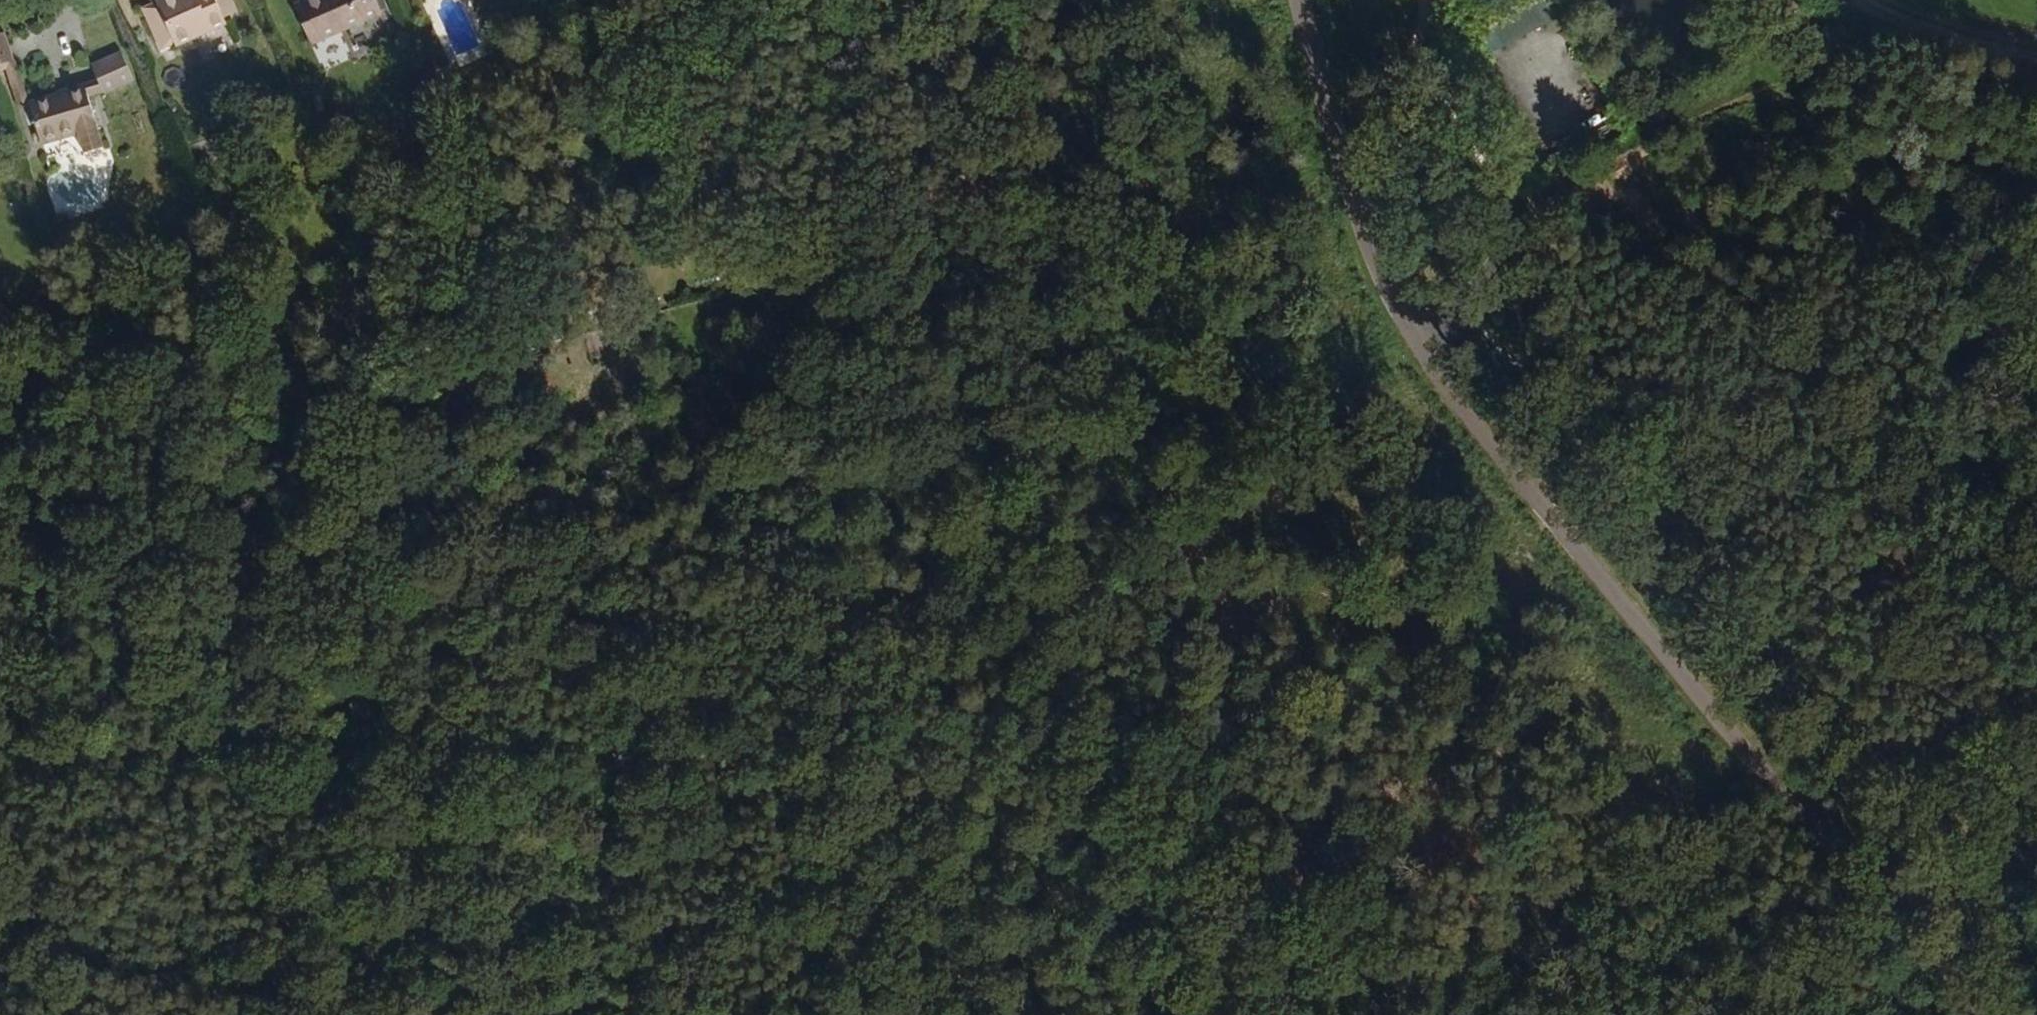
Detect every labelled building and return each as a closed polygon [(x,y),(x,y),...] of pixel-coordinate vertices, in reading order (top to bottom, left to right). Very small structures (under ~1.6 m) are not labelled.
[(158,37),(171,31),(176,31),(225,9),(222,3),(229,0),(142,0),(158,37)] [(294,0),(292,0),(285,4),(301,40),(309,36),(294,0)] [(309,36),(369,10),(365,0),(294,0),(309,36)] [(20,63),(11,37),(0,40),(0,70),(20,63)] [(98,70),(101,79),(102,82),(134,71),(124,41),(93,53),(98,70)] [(0,70),(0,78),(12,75),(22,104),(32,101),(31,97),(20,63),(0,70)] [(87,78),(88,84),(101,79),(98,70),(86,75),(87,78)] [(60,88),(87,78),(86,75),(59,84),(60,88)] [(31,97),(32,101),(45,135),(80,124),(87,146),(106,139),(88,84),(87,78),(60,88),(31,97)]
